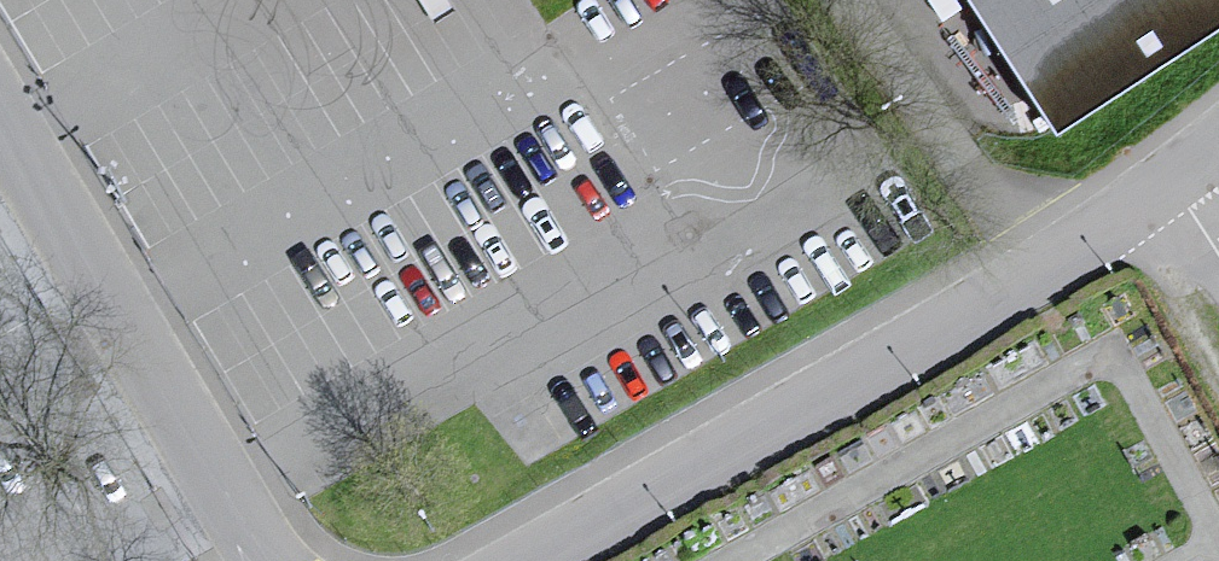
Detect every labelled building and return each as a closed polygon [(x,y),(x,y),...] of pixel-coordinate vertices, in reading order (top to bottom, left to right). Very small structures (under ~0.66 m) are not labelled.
[(1055,133),(1218,26),(1218,0),(970,0),(1055,133)]
